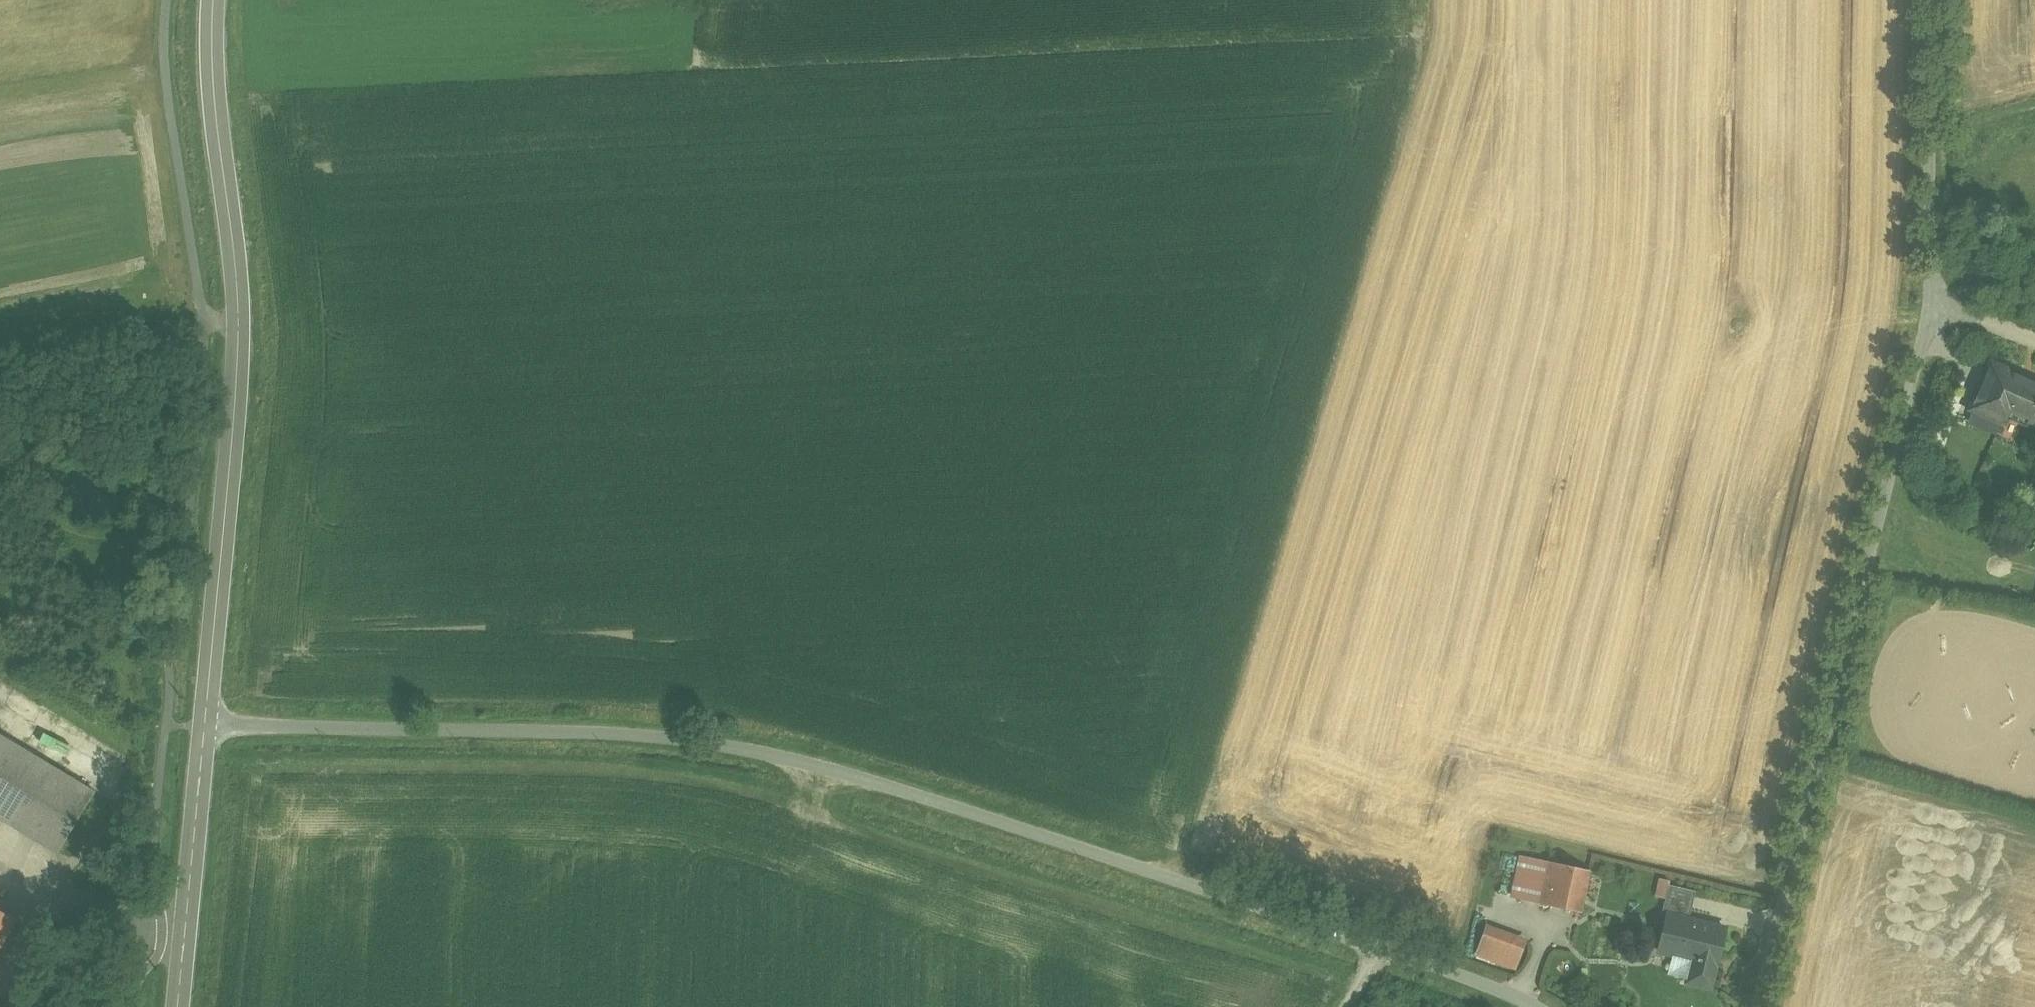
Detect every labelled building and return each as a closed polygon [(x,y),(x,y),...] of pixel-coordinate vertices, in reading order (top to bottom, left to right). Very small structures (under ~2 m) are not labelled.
[(1992,363),(1971,409),(2001,423),(2005,414),(2034,427),(2034,382),(1992,363)] [(58,853),(95,792),(0,735),(0,817),(58,853)] [(1589,871),(1545,862),(1537,902),(1581,911),(1589,871)] [(1696,891),(1669,885),(1662,915),(1667,916),(1668,914),(1689,920),(1696,891)] [(0,909),(0,950),(18,920),(0,909)] [(1667,916),(1659,951),(1692,960),(1687,982),(1711,988),(1725,928),(1689,920),(1668,914),(1667,916)] [(1522,970),(1531,936),(1488,924),(1479,958),(1522,970)]
